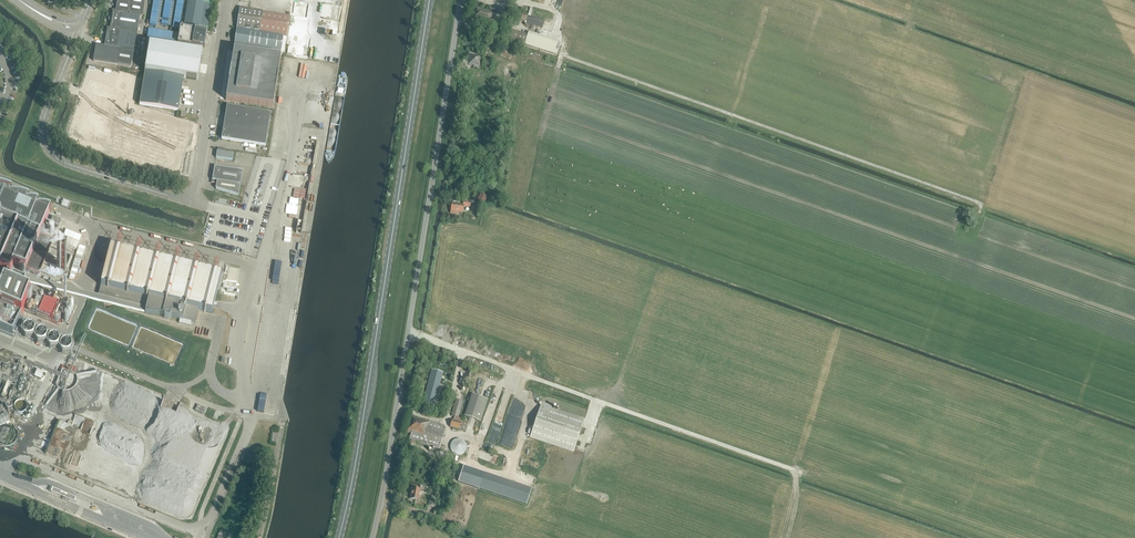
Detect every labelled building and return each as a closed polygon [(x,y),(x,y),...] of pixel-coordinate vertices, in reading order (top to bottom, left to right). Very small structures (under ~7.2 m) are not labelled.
[(134,51),(136,34),(137,34),(137,33),(140,16),(143,17),(143,16),(142,16),(143,14),(143,12),(145,0),(117,0),(115,11),(112,11),(113,11),(111,20),(110,29),(107,28),(106,29),(107,29),(104,47),(95,45),(95,46),(93,61),(131,68),(134,51)] [(183,27),(208,31),(212,5),(188,1),(183,27)] [(494,18),(496,10),(491,8),(490,12),(473,7),(469,20),(492,28),(495,18),(494,18)] [(234,45),(281,52),(283,35),(286,36),(290,16),(262,12),(240,8),(234,45)] [(523,13),(523,11),(519,10),(518,12),(516,11),(514,18),(525,21),(525,23),(542,28),(544,20),(533,17),(533,16),(528,15),(523,13)] [(178,42),(178,45),(204,49),(205,47),(205,45),(206,39),(207,33),(180,29),(178,42)] [(507,39),(525,45),(528,35),(510,29),(507,39)] [(198,80),(203,54),(149,45),(139,105),(178,111),(184,78),(198,80)] [(227,91),(226,100),(273,107),(281,57),(234,50),(232,59),(231,67),(229,83),(227,91)] [(467,67),(481,68),(483,55),(468,54),(467,67)] [(483,69),(490,70),(492,59),(486,59),(485,63),(483,63),(483,69)] [(221,139),(265,146),(271,113),(227,106),(221,139)] [(103,152),(177,175),(191,130),(117,107),(103,152)] [(216,158),(232,161),(233,154),(217,151),(216,158)] [(240,185),(242,171),(214,167),(212,180),(214,181),(214,183),(216,183),(216,189),(239,196),(240,185)] [(0,269),(10,273),(13,266),(38,276),(52,241),(40,236),(49,216),(0,195),(0,270),(0,269)] [(470,207),(471,202),(464,201),(463,205),(452,203),(451,210),(450,213),(459,215),(459,211),(463,212),(464,206),(470,207)] [(212,313),(213,309),(213,308),(222,272),(215,271),(215,270),(215,269),(214,270),(196,266),(196,265),(195,265),(195,266),(176,261),(177,260),(176,260),(176,261),(157,256),(157,255),(156,256),(138,252),(138,251),(137,251),(137,252),(118,247),(119,246),(118,246),(118,247),(111,245),(98,298),(146,310),(145,311),(165,315),(164,318),(170,320),(171,317),(195,323),(199,310),(205,311),(204,312),(205,312),(205,311),(212,313)] [(423,403),(434,406),(439,390),(442,373),(431,370),(423,403)] [(465,416),(481,421),(488,400),(473,395),(465,416)] [(450,427),(465,431),(468,422),(462,420),(462,419),(458,418),(463,402),(456,399),(451,416),(455,417),(454,421),(452,420),(450,427)] [(530,438),(573,453),(585,420),(551,409),(552,406),(542,403),(530,438)] [(198,405),(195,411),(203,414),(206,408),(198,405)] [(411,434),(409,440),(439,449),(446,427),(410,416),(405,431),(411,434)] [(467,447),(467,445),(466,443),(465,441),(464,440),(462,439),(461,438),(459,438),(458,438),(456,438),(454,438),(453,439),(451,440),(450,442),(449,443),(449,445),(448,447),(449,449),(449,451),(450,452),(451,453),(453,455),(454,456),(457,456),(459,456),(461,456),(463,455),(464,453),(465,452),(466,451),(467,449),(467,447)] [(436,472),(435,473),(441,475),(444,464),(435,461),(432,471),(436,472)] [(484,474),(463,467),(458,483),(479,490),(484,474)] [(77,499),(77,498),(68,495),(70,496),(70,497),(66,496),(67,494),(52,488),(51,492),(65,498),(75,502),(77,499)] [(410,499),(418,500),(420,489),(412,488),(410,499)]
